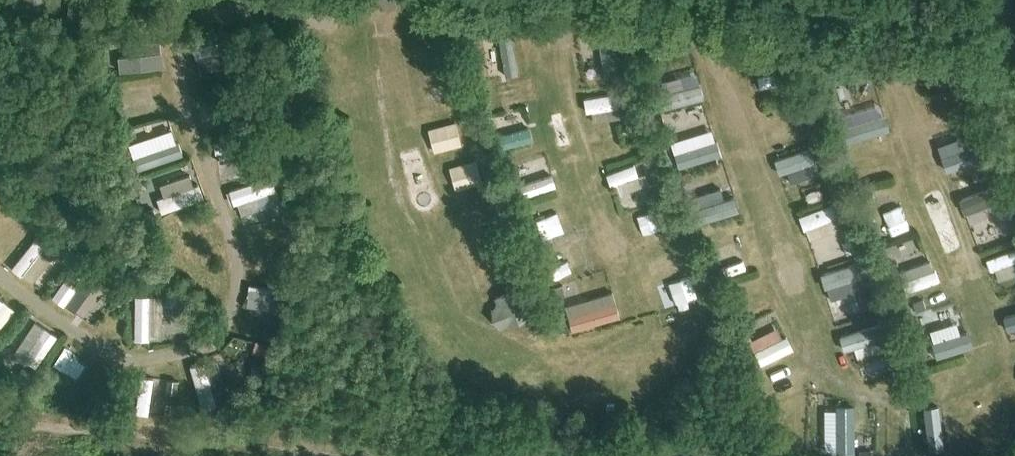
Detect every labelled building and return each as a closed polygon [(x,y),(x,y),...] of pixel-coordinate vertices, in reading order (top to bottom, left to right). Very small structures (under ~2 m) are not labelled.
[(511,35),(509,20),(469,25),(471,41),(511,35)] [(613,31),(598,33),(605,78),(620,75),(613,31)] [(239,38),(195,44),(197,56),(240,50),(239,38)] [(163,66),(162,51),(118,55),(120,70),(163,66)] [(757,74),(759,86),(794,80),(792,68),(757,74)] [(245,69),(237,70),(238,77),(246,75),(245,69)] [(699,83),(656,94),(660,109),(703,98),(699,83)] [(844,92),(841,84),(831,87),(834,95),(844,92)] [(132,92),(135,115),(173,109),(169,86),(132,92)] [(586,111),(618,106),(616,93),(584,98),(586,111)] [(198,99),(199,110),(229,107),(228,96),(198,99)] [(885,115),(843,127),(847,142),(889,129),(885,115)] [(461,118),(433,125),(439,150),(467,143),(461,118)] [(498,148),(533,138),(529,126),(495,136),(498,148)] [(980,127),(939,141),(943,154),(984,140),(980,127)] [(252,147),(251,135),(214,141),(216,153),(251,147),(252,147)] [(723,153),(719,140),(677,152),(680,165),(723,153)] [(144,154),(148,166),(183,154),(179,142),(144,154)] [(787,171),(821,160),(817,148),(784,159),(787,171)] [(612,185),(640,174),(635,162),(607,173),(612,185)] [(556,185),(552,173),(513,186),(517,198),(556,185)] [(235,204),(276,190),(272,176),(230,189),(235,204)] [(162,212),(204,196),(199,183),(166,196),(165,194),(157,197),(162,212)] [(963,199),(968,213),(1006,199),(1000,185),(963,199)] [(739,209),(735,195),(692,208),(696,222),(739,209)] [(805,229),(843,215),(838,201),(800,216),(805,229)] [(23,229),(19,217),(12,219),(8,205),(0,208),(0,237),(23,229)] [(996,238),(1012,232),(1006,215),(990,220),(996,238)] [(720,234),(724,247),(738,243),(733,229),(720,234)] [(48,240),(38,233),(12,268),(22,275),(23,274),(48,240)] [(1014,261),(1014,248),(987,259),(992,270),(1014,261)] [(599,255),(557,267),(561,279),(602,267),(599,255)] [(830,285),(870,271),(866,259),(825,272),(830,285)] [(66,305),(87,275),(75,266),(53,296),(66,305)] [(902,280),(906,292),(939,280),(935,268),(933,269),(902,280)] [(503,325),(536,316),(527,283),(494,293),(503,325)] [(249,284),(248,296),(275,300),(277,288),(249,284)] [(135,295),(135,339),(150,339),(150,295),(135,295)] [(924,299),(913,303),(916,310),(927,307),(924,299)] [(0,305),(0,324),(13,308),(3,301),(0,305)] [(620,315),(616,301),(568,314),(573,329),(620,315)] [(25,358),(37,366),(57,335),(46,327),(26,356),(25,358)] [(965,332),(931,341),(935,357),(969,348),(965,332)] [(750,355),(756,369),(798,348),(792,335),(750,355)] [(862,365),(899,351),(894,339),(858,354),(862,365)] [(254,353),(265,356),(268,344),(258,341),(254,353)] [(211,393),(190,363),(180,369),(201,399),(211,393)] [(149,414),(154,378),(143,376),(138,412),(149,414)] [(802,440),(825,442),(829,405),(806,403),(802,440)] [(837,455),(855,455),(853,405),(836,406),(837,455)]
